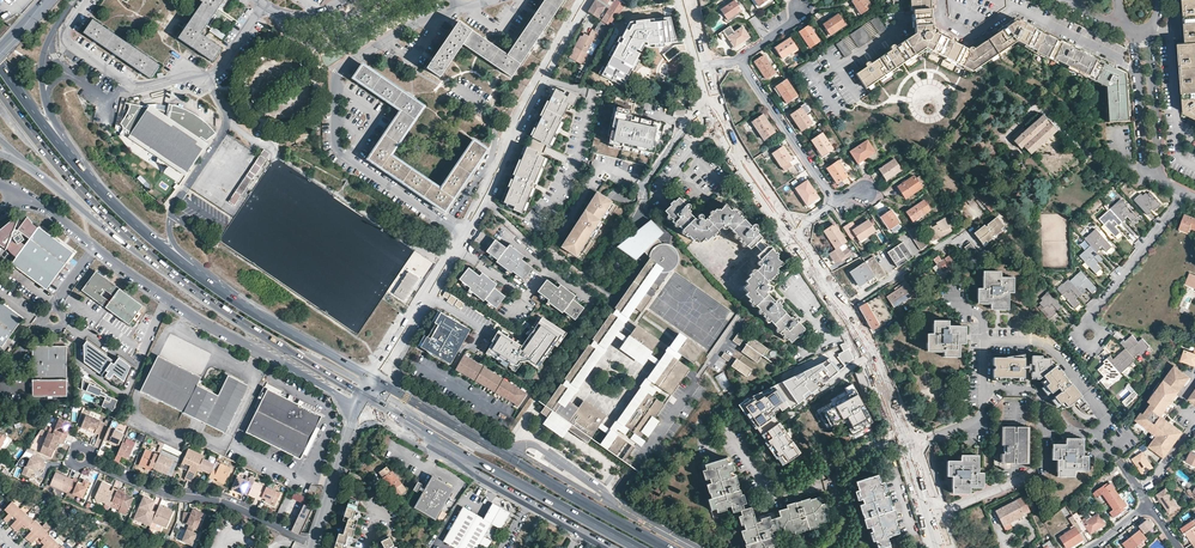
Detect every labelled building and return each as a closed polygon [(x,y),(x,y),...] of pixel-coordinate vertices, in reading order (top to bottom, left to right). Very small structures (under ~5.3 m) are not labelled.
[(203,3),(185,30),(179,38),(197,50),(213,61),(222,48),(216,44),(201,34),(214,15),(224,0),(199,0),(203,3)] [(459,22),(456,27),(432,61),(428,68),(441,77),(464,44),(474,51),(504,72),(511,77),(564,0),(545,0),(526,28),(513,48),(508,55),(474,32),(459,22)] [(589,12),(602,20),(595,30),(593,29),(589,36),(585,33),(583,37),(581,36),(570,58),(582,65),(588,54),(587,53),(592,42),(594,43),(597,38),(602,41),(620,13),(627,18),(633,9),(626,4),(629,0),(596,0),(589,12)] [(729,3),(727,0),(724,0),(717,5),(720,9),(729,3)] [(734,0),(729,3),(720,9),(727,20),(741,10),(734,0)] [(854,5),(860,15),(872,7),(867,0),(853,0),(851,1),(854,5)] [(985,62),(1001,54),(1018,42),(1105,86),(1107,121),(1129,120),(1126,72),(1114,66),(1069,43),(1029,23),(1018,18),(973,47),(969,45),(954,37),(938,29),(934,27),(933,14),(932,9),(932,0),(912,0),(913,13),(913,15),(914,34),(895,47),(871,64),(859,72),(855,75),(865,89),(905,61),(915,54),(924,48),(930,50),(936,53),(944,57),(951,60),(957,63),(963,66),(971,70),(985,62)] [(965,7),(969,9),(973,7),(969,0),(964,0),(965,7)] [(1194,20),(1194,0),(1184,0),(1185,13),(1186,21),(1194,20)] [(845,25),(838,14),(823,25),(830,35),(845,25)] [(630,21),(600,74),(622,84),(644,44),(675,41),(668,17),(630,21)] [(844,57),(887,32),(878,18),(836,43),(844,57)] [(143,73),(151,78),(151,79),(151,78),(160,65),(93,20),(84,33),(92,39),(116,55),(143,73)] [(1194,41),(1194,20),(1186,21),(1186,31),(1187,41),(1194,41)] [(819,41),(809,25),(799,32),(810,48),(819,41)] [(750,37),(743,26),(727,37),(734,48),(750,37)] [(212,27),(209,32),(223,40),(226,35),(212,27)] [(797,48),(790,38),(775,48),(782,59),(790,53),(791,55),(798,50),(797,49),(797,48)] [(1194,66),(1194,41),(1187,41),(1179,42),(1180,57),(1181,67),(1194,66)] [(924,48),(915,54),(917,56),(924,51),(924,48)] [(776,72),(764,55),(754,62),(766,79),(776,72)] [(373,72),(363,66),(361,69),(355,79),(401,110),(395,119),(378,146),(368,159),(393,176),(423,197),(435,205),(445,212),(447,209),(453,200),(473,170),(487,150),(474,141),(441,189),(391,155),(423,106),(418,102),(393,86),(373,72)] [(1194,92),(1194,66),(1181,67),(1182,78),(1183,93),(1194,92)] [(883,83),(893,78),(891,75),(881,80),(883,83)] [(797,96),(786,79),(775,87),(786,104),(797,96)] [(541,143),(549,147),(549,146),(552,139),(555,135),(561,123),(559,122),(561,118),(563,118),(566,110),(569,105),(574,107),(578,98),(565,92),(564,94),(554,89),(550,96),(553,97),(550,102),(542,119),(539,123),(532,137),(542,142),(541,143)] [(1184,112),(1192,116),(1194,117),(1194,92),(1183,93),(1184,112)] [(542,119),(550,102),(548,100),(539,117),(542,119)] [(131,135),(188,172),(203,148),(196,145),(197,144),(198,144),(199,143),(200,142),(200,141),(199,140),(200,138),(206,141),(216,133),(205,122),(203,122),(202,122),(201,120),(201,118),(196,115),(169,104),(167,111),(126,102),(119,136),(128,134),(128,135),(129,136),(130,136),(131,135)] [(651,152),(654,152),(657,143),(657,139),(658,135),(659,133),(661,125),(634,119),(632,118),(632,115),(631,114),(632,109),(618,106),(617,110),(616,110),(612,126),(613,126),(613,130),(612,130),(611,134),(610,137),(610,138),(610,139),(611,139),(610,142),(614,143),(651,152)] [(686,117),(688,108),(679,106),(677,115),(686,117)] [(805,113),(801,108),(790,115),(801,131),(812,124),(805,113)] [(775,132),(763,114),(752,122),(764,140),(775,132)] [(1057,130),(1042,115),(1025,130),(1022,127),(1011,137),(1014,140),(1013,141),(1020,149),(1023,146),(1030,154),(1057,130)] [(634,119),(661,125),(661,121),(660,121),(660,122),(637,116),(635,116),(634,119)] [(532,137),(539,123),(537,122),(530,136),(532,137)] [(561,123),(555,135),(557,136),(563,124),(561,123)] [(311,131),(306,125),(292,136),(297,142),(311,131)] [(833,149),(822,133),(811,140),(822,156),(833,149)] [(128,138),(185,176),(188,172),(131,135),(130,136),(129,136),(128,138)] [(875,152),(867,140),(850,152),(858,164),(875,152)] [(614,143),(614,146),(622,148),(632,150),(642,152),(650,154),(651,152),(614,143)] [(791,158),(783,146),(772,154),(785,173),(794,168),(790,162),(794,160),(792,157),(791,158)] [(509,208),(518,212),(519,209),(522,204),(523,202),(530,187),(528,187),(530,183),(532,184),(544,159),(536,155),(537,152),(527,147),(523,155),(521,158),(513,174),(511,179),(507,187),(501,201),(511,206),(509,208)] [(256,176),(267,160),(266,159),(270,154),(265,150),(261,156),(246,176),(235,191),(228,201),(234,205),(255,175),(256,176)] [(513,174),(521,158),(519,157),(511,173),(513,174)] [(902,170),(894,158),(879,169),(886,180),(902,170)] [(530,187),(523,202),(525,203),(546,160),(544,159),(532,184),(530,183),(528,187),(530,187)] [(848,176),(837,161),(826,168),(837,184),(848,176)] [(800,164),(796,166),(801,172),(804,170),(800,164)] [(924,181),(920,174),(915,178),(919,184),(924,181)] [(140,176),(137,178),(146,188),(149,185),(140,176)] [(915,178),(914,176),(898,187),(905,198),(921,187),(919,184),(915,178)] [(819,197),(807,179),(801,184),(800,183),(798,184),(799,185),(794,188),(806,205),(819,197)] [(991,212),(996,207),(987,197),(980,190),(974,194),(983,204),(991,212)] [(597,192),(562,246),(577,256),(612,202),(597,192)] [(1161,205),(1150,192),(1147,195),(1145,193),(1142,196),(1141,194),(1133,200),(1147,215),(1151,212),(1150,210),(1152,209),(1154,211),(1161,205)] [(754,245),(760,240),(762,238),(755,231),(757,228),(757,227),(756,225),(755,224),(753,225),(751,227),(735,210),(733,211),(732,210),(731,210),(726,205),(720,211),(717,208),(704,221),(702,219),(703,218),(703,216),(701,215),(699,215),(698,216),(698,218),(698,219),(697,220),(690,213),(691,212),(689,210),(691,208),(691,207),(690,205),(688,205),(686,205),(686,206),(679,198),(674,202),(674,201),(670,205),(671,206),(665,212),(693,241),(696,239),(700,243),(704,239),(706,241),(721,227),(722,227),(723,230),(724,230),(725,230),(727,229),(728,227),(729,227),(750,249),(754,245)] [(1137,217),(1121,199),(1110,209),(1122,223),(1126,220),(1124,218),(1126,216),(1132,222),(1137,217)] [(913,221),(920,216),(930,210),(923,200),(906,212),(913,221)] [(988,214),(991,212),(983,204),(981,206),(988,214)] [(1122,223),(1110,209),(1098,219),(1115,237),(1120,233),(1115,227),(1117,225),(1118,226),(1122,223)] [(900,223),(891,210),(880,217),(889,230),(900,223)] [(1185,214),(1181,223),(1180,223),(1179,227),(1181,228),(1180,229),(1188,232),(1190,227),(1194,229),(1194,218),(1185,214)] [(953,230),(945,216),(936,222),(936,224),(931,227),(930,225),(926,227),(933,241),(953,230)] [(28,217),(20,227),(17,224),(18,221),(13,223),(10,221),(6,226),(0,231),(0,243),(17,256),(12,264),(46,290),(74,253),(37,226),(37,227),(31,222),(28,217)] [(1001,229),(1004,226),(997,217),(987,225),(986,227),(984,225),(974,233),(982,244),(986,241),(987,243),(992,238),(991,237),(995,235),(996,236),(1002,231),(1001,229)] [(876,231),(868,220),(851,231),(859,242),(876,231)] [(663,234),(651,221),(618,248),(636,260),(644,252),(649,258),(649,260),(650,262),(615,309),(619,312),(625,316),(657,272),(658,272),(658,273),(659,273),(660,273),(663,274),(668,273),(670,272),(673,271),(676,267),(678,264),(678,262),(679,260),(678,257),(677,253),(676,251),(673,248),(670,246),(668,245),(665,245),(663,245),(658,239),(663,234)] [(839,229),(836,223),(824,231),(835,248),(829,252),(835,262),(838,260),(842,261),(842,257),(846,255),(843,251),(840,246),(846,242),(838,230),(839,229)] [(916,226),(911,229),(907,231),(920,250),(928,245),(927,244),(926,242),(916,226)] [(1111,247),(1095,229),(1084,239),(1090,246),(1096,253),(1100,249),(1099,248),(1101,246),(1106,252),(1111,247)] [(494,239),(482,231),(480,233),(479,237),(475,240),(474,243),(475,244),(487,251),(494,239)] [(506,249),(494,239),(487,251),(490,254),(491,253),(495,255),(494,257),(497,259),(497,261),(508,269),(509,268),(513,271),(516,273),(518,272),(521,275),(520,276),(525,279),(533,267),(526,262),(527,260),(523,258),(524,255),(513,247),(512,249),(508,246),(506,249)] [(766,247),(760,240),(754,245),(761,252),(766,247)] [(912,257),(902,241),(887,252),(897,267),(912,257)] [(981,255),(971,242),(965,247),(974,260),(981,255)] [(767,246),(766,247),(761,252),(756,256),(760,260),(760,261),(759,261),(758,263),(758,265),(759,266),(760,266),(760,267),(745,281),(747,284),(743,288),(747,292),(745,295),(766,317),(765,318),(765,319),(765,321),(766,322),(767,322),(768,322),(770,321),(791,343),(798,337),(799,338),(802,334),(801,333),(805,329),(799,322),(799,320),(798,318),(797,317),(796,317),(794,319),(792,317),(790,318),(778,305),(781,303),(781,302),(781,301),(780,299),(779,299),(778,299),(775,302),(766,292),(768,291),(770,291),(771,291),(772,289),(772,288),(771,287),(770,286),(769,286),(768,286),(766,284),(778,273),(776,271),(783,264),(777,258),(778,257),(767,246)] [(1096,253),(1090,246),(1079,256),(1095,274),(1100,269),(1096,264),(1098,262),(1099,263),(1102,260),(1096,253)] [(852,253),(848,247),(843,251),(846,255),(842,257),(842,261),(852,253)] [(957,255),(954,251),(941,260),(938,256),(933,259),(936,264),(942,271),(938,274),(943,281),(947,278),(946,277),(951,273),(951,272),(954,269),(951,265),(959,259),(956,256),(957,255)] [(875,277),(877,281),(886,275),(873,256),(865,261),(875,277)] [(875,277),(865,261),(851,271),(861,286),(875,277)] [(942,271),(936,264),(932,267),(938,274),(942,271)] [(506,295),(495,287),(496,286),(492,282),(493,280),(483,272),(481,274),(478,271),(476,273),(469,267),(460,279),(463,282),(464,280),(468,283),(467,285),(472,288),(475,291),(474,292),(485,300),(486,299),(490,302),(491,300),(494,303),(493,305),(496,307),(506,295)] [(1001,272),(983,271),(984,289),(978,288),(977,304),(991,304),(990,309),(1009,309),(1009,293),(1014,293),(1015,278),(1001,278),(1001,272)] [(1080,271),(1069,281),(1082,295),(1085,291),(1084,290),(1086,288),(1091,294),(1097,289),(1080,271)] [(143,306),(96,272),(82,291),(129,325),(143,306)] [(408,272),(394,294),(404,300),(418,278),(408,272)] [(653,283),(660,273),(659,273),(658,273),(658,272),(657,272),(625,316),(621,321),(602,347),(599,351),(574,385),(570,390),(564,399),(567,401),(615,335),(617,332),(635,308),(646,294),(650,287),(653,283)] [(1189,273),(1185,285),(1194,288),(1194,275),(1189,273)] [(1082,295),(1069,281),(1068,279),(1057,289),(1075,309),(1080,304),(1075,299),(1077,297),(1078,298),(1082,295)] [(547,280),(538,291),(542,294),(544,292),(548,294),(546,296),(550,299),(554,302),(553,303),(564,312),(565,311),(569,314),(571,311),(574,314),(572,316),(575,318),(584,307),(573,299),(575,296),(571,293),(572,292),(561,284),(559,286),(555,283),(554,285),(547,280)] [(906,281),(902,284),(903,286),(895,291),(887,296),(894,307),(902,301),(910,296),(909,294),(913,291),(906,281)] [(658,286),(653,283),(650,287),(655,291),(656,291),(658,290),(659,289),(659,287),(658,286)] [(922,284),(917,287),(923,295),(927,293),(922,284)] [(916,296),(913,291),(909,294),(910,296),(902,301),(904,303),(916,296)] [(1061,307),(1047,292),(1040,299),(1042,301),(1039,303),(1040,305),(1038,307),(1049,320),(1056,313),(1054,311),(1056,309),(1057,311),(1061,307)] [(652,299),(646,294),(635,308),(642,313),(652,299)] [(448,302),(454,305),(458,298),(451,295),(448,302)] [(891,318),(879,296),(859,307),(871,329),(873,329),(873,330),(885,324),(885,322),(891,318)] [(455,306),(461,308),(464,303),(458,300),(455,306)] [(0,301),(0,346),(2,347),(23,318),(0,301)] [(462,344),(470,330),(457,322),(456,325),(447,319),(448,317),(438,311),(432,321),(435,323),(444,328),(442,332),(440,330),(436,338),(438,339),(436,342),(427,336),(424,335),(418,345),(426,350),(428,348),(440,355),(439,358),(450,364),(458,350),(455,349),(457,345),(459,342),(462,344)] [(625,316),(619,312),(616,317),(621,321),(625,316)] [(597,343),(602,347),(621,321),(616,317),(611,314),(592,340),(597,343)] [(447,319),(456,325),(457,322),(458,321),(455,319),(452,317),(449,316),(448,317),(447,319)] [(558,346),(567,332),(543,317),(540,321),(529,336),(526,333),(524,331),(522,335),(521,335),(527,340),(521,346),(519,345),(507,337),(502,334),(499,332),(493,342),(494,343),(487,354),(499,362),(508,367),(512,370),(516,373),(523,362),(526,361),(541,371),(545,365),(543,364),(548,356),(549,357),(553,352),(552,351),(556,344),(558,346)] [(526,333),(529,336),(540,321),(538,320),(526,333)] [(948,320),(932,320),(932,333),(927,333),(926,351),(944,352),(943,357),(959,357),(959,344),(965,344),(965,326),(948,326),(948,320)] [(528,324),(525,322),(517,332),(522,335),(524,331),(528,324)] [(427,336),(436,342),(438,339),(436,338),(440,330),(442,332),(444,328),(435,323),(427,336)] [(659,342),(637,326),(627,340),(649,356),(659,342)] [(575,333),(570,330),(565,336),(570,340),(575,333)] [(627,340),(617,332),(615,335),(625,343),(648,360),(658,367),(661,364),(649,356),(627,340)] [(745,338),(738,334),(733,342),(739,346),(745,338)] [(1138,341),(1132,334),(1125,340),(1124,339),(1120,342),(1126,347),(1134,357),(1140,351),(1142,353),(1150,346),(1143,337),(1138,341)] [(507,337),(519,345),(521,343),(508,335),(507,337)] [(684,339),(681,336),(661,364),(658,367),(648,381),(651,383),(670,357),(674,352),(684,339)] [(767,349),(752,338),(742,353),(757,364),(767,349)] [(693,366),(696,363),(703,353),(684,339),(674,352),(679,356),(693,366)] [(106,355),(87,342),(84,346),(85,363),(102,376),(106,371),(108,373),(105,378),(123,391),(133,368),(127,364),(126,365),(122,362),(123,361),(119,358),(116,363),(114,365),(112,363),(113,361),(110,358),(109,360),(104,357),(106,355)] [(593,347),(599,351),(602,347),(597,343),(593,347)] [(648,360),(625,343),(619,351),(642,368),(648,360)] [(589,344),(564,379),(568,382),(574,385),(599,351),(593,347),(589,344)] [(67,346),(33,346),(33,396),(67,396),(67,346)] [(1134,357),(1126,347),(1114,358),(1110,355),(1107,358),(1121,373),(1136,359),(1134,357)] [(439,358),(440,355),(428,348),(426,350),(426,351),(429,354),(432,356),(437,358),(439,358)] [(848,350),(835,356),(844,367),(853,360),(848,350)] [(1194,353),(1185,350),(1182,360),(1194,365),(1194,364),(1194,353)] [(679,356),(674,352),(670,357),(676,361),(679,356)] [(731,358),(724,353),(721,357),(728,362),(731,358)] [(225,433),(249,386),(229,376),(218,396),(197,385),(201,377),(159,355),(141,390),(225,433)] [(517,405),(518,406),(526,394),(502,380),(503,378),(464,355),(456,369),(458,370),(462,373),(468,376),(473,379),(478,382),(481,384),(486,387),(492,391),(498,394),(503,398),(510,401),(517,405)] [(1024,367),(1024,355),(1006,357),(1006,358),(993,357),(992,365),(994,365),(994,369),(992,369),(992,375),(993,375),(992,380),(998,381),(998,377),(998,376),(1018,376),(1018,378),(1018,381),(1023,382),(1024,370),(1022,370),(1022,367),(1024,367)] [(670,357),(651,383),(670,397),(690,371),(676,361),(670,357)] [(1069,382),(1064,376),(1062,378),(1061,376),(1063,374),(1059,369),(1057,371),(1054,367),(1052,368),(1050,364),(1050,360),(1047,360),(1041,359),(1041,357),(1032,357),(1032,362),(1029,362),(1029,365),(1029,373),(1031,373),(1031,375),(1036,375),(1036,378),(1036,380),(1038,380),(1042,376),(1045,380),(1048,384),(1045,387),(1042,389),(1047,395),(1050,393),(1051,394),(1055,391),(1058,394),(1054,397),(1054,398),(1052,401),(1057,407),(1060,405),(1063,402),(1066,406),(1067,407),(1075,401),(1079,398),(1081,396),(1070,384),(1068,385),(1067,384),(1069,382)] [(1114,379),(1121,373),(1107,358),(1104,361),(1105,362),(1098,369),(1104,376),(1100,379),(1108,388),(1116,381),(1114,379)] [(752,370),(737,359),(731,367),(747,378),(752,370)] [(747,399),(737,405),(780,467),(799,454),(773,417),(788,407),(790,411),(810,395),(808,392),(814,387),(816,390),(838,372),(828,359),(747,399)] [(1182,377),(1185,374),(1178,369),(1175,372),(1172,370),(1160,386),(1156,393),(1149,402),(1151,404),(1144,414),(1141,413),(1137,418),(1138,421),(1147,427),(1146,428),(1153,433),(1157,436),(1155,439),(1150,446),(1160,453),(1163,450),(1167,453),(1180,435),(1176,432),(1178,428),(1173,424),(1169,422),(1164,418),(1160,416),(1163,412),(1165,409),(1168,405),(1169,403),(1172,399),(1173,398),(1178,391),(1183,384),(1186,380),(1182,377)] [(732,385),(724,372),(715,378),(723,391),(732,385)] [(97,385),(83,379),(82,390),(100,397),(100,396),(106,398),(102,407),(113,412),(118,401),(107,396),(108,395),(102,392),(103,390),(96,387),(97,385)] [(565,386),(570,390),(574,385),(568,382),(565,386)] [(578,409),(567,401),(564,399),(570,390),(565,386),(563,385),(561,383),(545,406),(540,412),(547,417),(553,421),(557,415),(566,422),(563,427),(569,431),(586,444),(589,439),(597,428),(600,425),(605,417),(583,401),(578,409)] [(859,432),(869,427),(869,425),(865,419),(869,417),(852,384),(844,388),(847,391),(848,394),(832,403),(820,409),(821,411),(825,419),(829,427),(834,424),(847,418),(852,427),(848,429),(850,431),(852,436),(859,432)] [(640,397),(644,392),(647,387),(645,385),(617,424),(610,433),(608,436),(600,447),(603,449),(613,434),(616,430),(619,426),(640,397)] [(644,392),(650,396),(653,391),(647,387),(644,392)] [(1192,387),(1189,392),(1186,396),(1194,403),(1194,389),(1192,387)] [(322,416),(265,388),(261,395),(264,397),(263,400),(246,432),(300,459),(303,453),(319,421),(322,416)] [(734,390),(726,395),(728,399),(736,394),(734,390)] [(1133,399),(1137,393),(1134,390),(1122,401),(1126,405),(1133,399)] [(832,403),(848,394),(847,391),(830,400),(832,403)] [(663,406),(652,398),(650,396),(644,392),(640,397),(619,426),(626,430),(639,440),(642,435),(653,420),(663,406)] [(105,423),(86,415),(81,427),(88,430),(89,429),(90,427),(90,426),(96,429),(95,432),(100,435),(105,423)] [(566,422),(557,415),(553,421),(547,417),(543,424),(553,431),(563,438),(569,431),(563,427),(566,422)] [(71,423),(60,418),(55,429),(58,431),(56,435),(65,439),(66,439),(68,435),(66,434),(68,428),(71,423)] [(847,418),(834,424),(836,427),(845,422),(848,429),(852,427),(847,418)] [(653,420),(642,435),(647,438),(658,423),(653,420)] [(322,423),(319,421),(303,453),(307,455),(322,423)] [(1145,431),(1146,428),(1147,427),(1138,421),(1136,425),(1145,431)] [(597,428),(608,436),(610,433),(600,425),(597,428)] [(619,426),(616,430),(622,435),(626,430),(619,426)] [(1025,436),(1025,427),(1002,426),(1002,436),(1002,445),(1003,445),(1002,453),(1001,453),(1001,463),(1025,463),(1025,454),(1025,445),(1025,436)] [(124,434),(110,427),(104,441),(109,442),(110,441),(119,445),(124,434)] [(597,428),(589,439),(600,447),(608,436),(597,428)] [(56,435),(49,432),(47,437),(40,453),(52,458),(55,450),(56,447),(58,448),(60,443),(63,444),(65,439),(56,435)] [(613,434),(603,449),(622,462),(633,448),(613,434)] [(1087,471),(1088,455),(1082,455),(1083,439),(1065,438),(1065,445),(1051,444),(1051,459),(1056,459),(1056,476),(1074,476),(1074,470),(1087,471)] [(135,446),(123,441),(117,456),(122,458),(122,457),(123,455),(128,458),(130,458),(135,446)] [(821,463),(834,456),(827,444),(813,452),(821,463)] [(205,455),(189,448),(182,464),(184,465),(185,463),(191,465),(188,470),(185,478),(193,482),(198,471),(203,459),(205,455)] [(149,469),(153,471),(160,455),(146,449),(139,465),(146,468),(149,469)] [(1190,449),(1185,460),(1194,465),(1194,451),(1190,449)] [(1153,468),(1142,451),(1131,459),(1142,475),(1153,468)] [(174,460),(160,454),(160,455),(153,471),(159,473),(160,470),(168,474),(174,460)] [(44,464),(46,460),(33,455),(32,459),(31,459),(27,467),(26,466),(22,475),(28,477),(32,469),(34,470),(36,471),(38,468),(44,470),(46,465),(44,464)] [(983,488),(983,472),(978,472),(978,455),(960,455),(960,461),(947,461),(947,476),(952,476),(952,493),(970,493),(970,488),(983,488)] [(823,496),(810,500),(809,498),(786,505),(787,508),(754,518),(751,507),(747,508),(742,494),(741,495),(739,490),(738,490),(737,485),(738,485),(730,457),(700,466),(709,494),(710,494),(711,498),(707,499),(714,519),(732,513),(737,526),(743,525),(745,529),(740,531),(743,540),(744,539),(746,544),(745,545),(746,547),(773,547),(776,545),(774,536),(780,534),(781,536),(794,532),(795,534),(818,527),(817,524),(826,521),(825,518),(830,517),(823,496)] [(215,464),(203,459),(198,471),(202,473),(203,471),(204,470),(211,473),(213,469),(215,464)] [(1181,466),(1176,462),(1169,469),(1171,472),(1174,468),(1177,470),(1181,466)] [(231,469),(220,463),(217,471),(213,469),(211,473),(210,475),(209,478),(213,480),(214,478),(217,480),(225,483),(231,469)] [(1118,470),(1114,465),(1107,470),(1111,475),(1111,476),(1118,470)] [(387,466),(379,472),(397,497),(407,490),(392,470),(391,471),(387,466)] [(69,477),(56,471),(50,485),(63,491),(69,477)] [(856,482),(858,490),(854,491),(857,500),(861,499),(863,504),(859,505),(861,514),(862,514),(864,519),(863,519),(866,528),(870,527),(872,532),(869,532),(872,541),(875,540),(877,547),(890,547),(886,537),(898,533),(894,519),(896,518),(894,509),(891,510),(890,505),(887,496),(883,497),(882,492),(886,491),(883,482),(879,483),(877,475),(856,482)] [(248,482),(238,477),(232,491),(238,494),(238,492),(243,494),(247,486),(251,488),(254,482),(254,481),(250,478),(248,482)] [(453,488),(432,477),(425,490),(424,492),(415,509),(435,520),(453,488)] [(79,480),(74,478),(68,492),(83,499),(90,482),(84,480),(83,483),(82,485),(78,484),(79,481),(79,480)] [(112,485),(103,481),(96,497),(98,504),(103,502),(107,504),(106,504),(111,506),(113,502),(118,489),(114,487),(113,490),(112,492),(110,491),(110,489),(112,485)] [(266,487),(254,482),(248,495),(260,500),(261,498),(266,487)] [(1118,494),(1110,483),(1106,485),(1105,484),(1091,493),(1095,498),(1102,493),(1107,502),(1118,494)] [(1193,490),(1188,488),(1186,490),(1194,500),(1194,501),(1194,486),(1193,490)] [(281,494),(266,487),(261,498),(266,499),(271,502),(276,504),(281,494)] [(122,493),(123,490),(118,488),(118,489),(113,502),(127,508),(132,496),(131,496),(126,494),(122,493)] [(1173,494),(1171,491),(1169,492),(1166,488),(1156,494),(1169,513),(1179,506),(1175,501),(1177,500),(1172,494),(1173,494)] [(294,493),(292,500),(306,503),(307,497),(294,493)] [(1118,494),(1107,502),(1111,507),(1112,509),(1109,511),(1108,512),(1111,516),(1112,515),(1112,516),(1113,517),(1124,510),(1122,508),(1126,506),(1118,494)] [(153,521),(157,512),(151,510),(155,501),(144,496),(135,519),(151,526),(153,521)] [(1021,515),(1030,511),(1023,497),(1024,497),(1024,496),(1008,504),(1006,504),(1006,506),(1002,507),(1001,507),(1001,508),(995,511),(1006,531),(1006,530),(1011,527),(1011,528),(1012,528),(1009,523),(1010,522),(1009,521),(1018,517),(1019,518),(1022,517),(1021,515)] [(286,514),(290,499),(284,497),(280,512),(286,514)] [(349,499),(346,512),(344,516),(348,518),(347,522),(343,521),(340,529),(344,530),(343,535),(339,534),(336,542),(334,547),(355,547),(350,546),(346,545),(349,537),(353,538),(358,521),(355,519),(356,515),(360,502),(349,499)] [(11,520),(12,518),(19,510),(11,503),(4,511),(8,515),(2,521),(3,522),(6,525),(11,520)] [(304,504),(293,529),(300,533),(311,508),(313,509),(313,508),(304,504)] [(164,507),(160,505),(157,512),(153,521),(167,527),(174,511),(171,510),(164,507)] [(462,509),(443,543),(451,547),(478,547),(479,546),(483,547),(490,547),(509,514),(491,505),(483,521),(462,509)] [(311,508),(300,533),(300,535),(302,533),(313,509),(311,508)] [(203,516),(199,514),(200,511),(194,509),(192,513),(190,517),(188,517),(189,512),(184,512),(183,522),(190,525),(198,528),(203,516)] [(19,510),(12,518),(16,521),(14,523),(10,528),(13,531),(27,516),(19,510)] [(1076,513),(1072,515),(1079,526),(1082,531),(1086,528),(1090,534),(1105,524),(1098,513),(1090,518),(1088,515),(1084,518),(1084,517),(1080,520),(1076,513)] [(1072,515),(1068,518),(1073,525),(1070,527),(1071,530),(1060,537),(1067,547),(1068,547),(1082,539),(1078,533),(1082,531),(1079,526),(1072,515)] [(33,522),(27,516),(13,531),(15,533),(16,534),(22,527),(26,530),(27,529),(33,522)] [(234,521),(227,518),(223,528),(230,532),(234,521)] [(1192,543),(1194,541),(1194,519),(1194,518),(1194,519),(1181,528),(1181,527),(1180,527),(1183,532),(1183,533),(1185,532),(1192,543)] [(1152,527),(1146,519),(1137,526),(1143,534),(1152,527)] [(34,521),(33,522),(27,529),(31,532),(25,539),(28,542),(41,527),(34,521)] [(47,522),(43,526),(48,531),(52,527),(47,522)] [(198,528),(190,525),(186,534),(187,535),(186,537),(185,536),(183,541),(193,545),(200,529),(198,528)] [(48,533),(41,527),(28,542),(31,544),(31,545),(34,542),(38,545),(39,543),(41,541),(47,535),(48,533)] [(1145,538),(1138,530),(1120,543),(1124,547),(1132,547),(1135,545),(1141,541),(1145,538)] [(1167,541),(1161,532),(1158,535),(1164,543),(1167,541)] [(47,535),(41,541),(39,543),(43,546),(42,547),(48,547),(54,541),(47,535)] [(381,542),(383,546),(385,547),(390,547),(395,545),(390,536),(381,542)] [(64,544),(57,538),(54,541),(61,547),(62,546),(64,544)]
